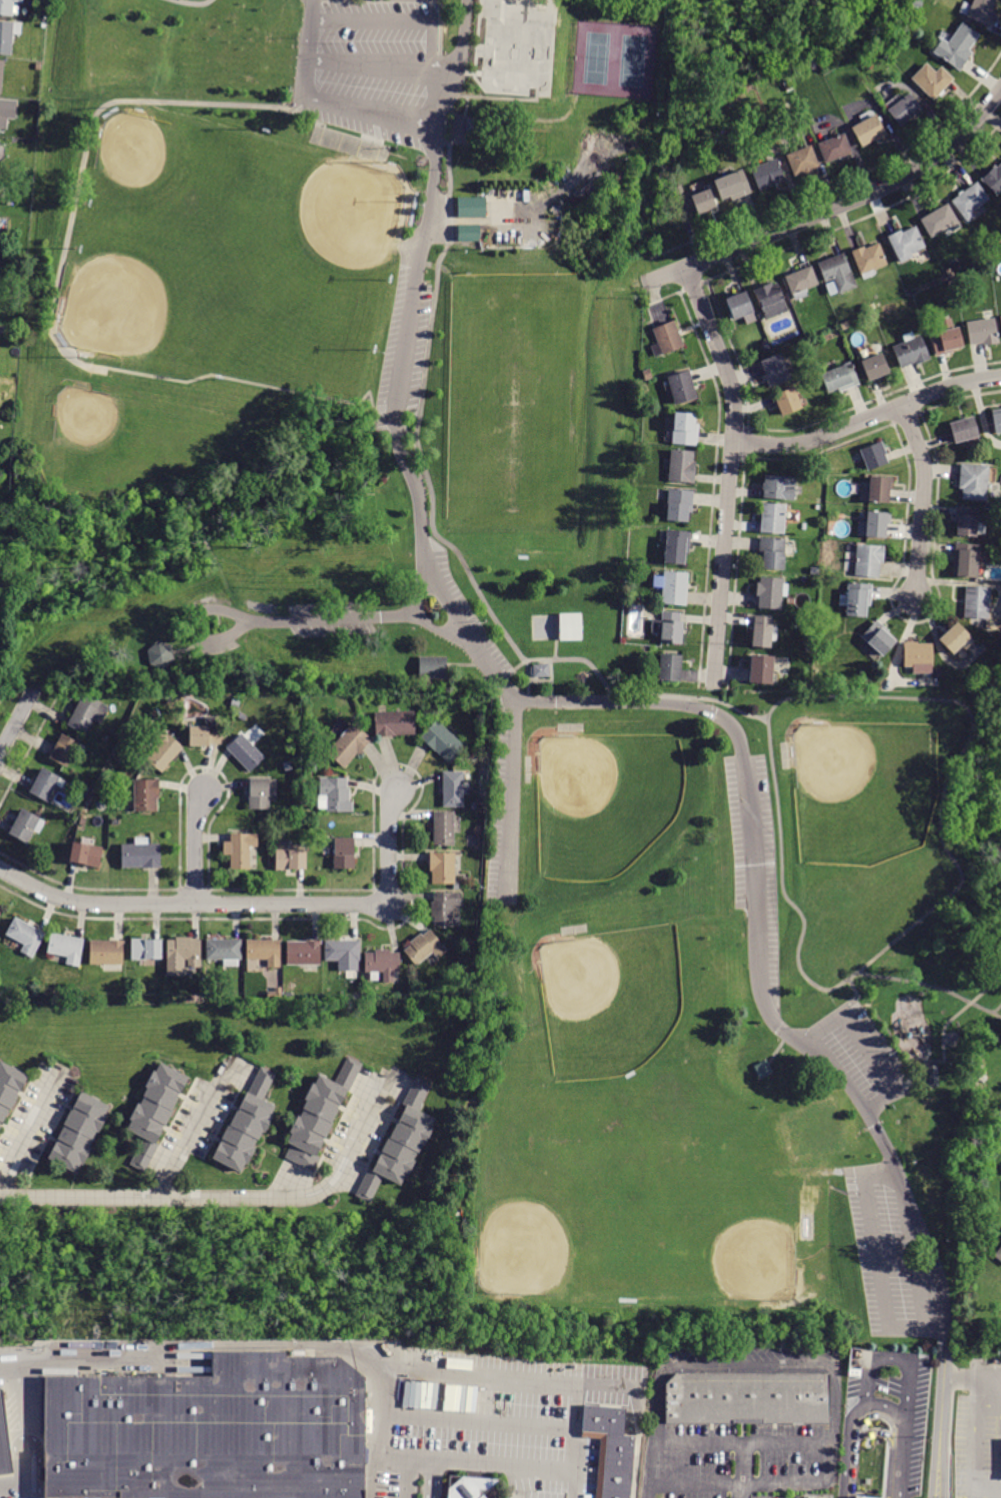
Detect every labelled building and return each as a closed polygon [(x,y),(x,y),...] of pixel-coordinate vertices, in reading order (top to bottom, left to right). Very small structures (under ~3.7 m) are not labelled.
[(13,16),(0,15),(0,0),(14,0),(13,16)] [(910,7),(911,0),(923,0),(921,9),(910,7)] [(971,5),(973,0),(997,0),(992,11),(996,12),(989,27),(966,17),(967,15),(959,11),(964,2),(971,5)] [(12,56),(0,55),(0,21),(22,23),(21,36),(13,35),(12,56)] [(942,39),(949,44),(962,24),(979,35),(969,51),(972,53),(960,71),(933,52),(942,39)] [(933,100),(911,79),(926,62),(936,72),(941,66),(954,79),(933,100)] [(923,110),(900,127),(887,110),(910,92),(923,110)] [(7,128),(0,127),(0,100),(17,101),(15,119),(7,119),(7,128)] [(876,114),(888,135),(875,142),(874,140),(862,147),(851,128),(876,114)] [(467,118),(481,120),(479,135),(465,133),(467,118)] [(845,133),(852,153),(825,164),(818,144),(845,133)] [(811,145),(819,166),(812,170),(813,172),(805,175),(804,173),(794,177),(785,155),(811,145)] [(785,181),(759,191),(750,169),(776,159),(785,181)] [(996,168),(1000,162),(1000,192),(997,196),(980,179),(994,165),(996,168)] [(733,201),(731,196),(721,200),(713,181),(742,169),(751,193),(733,201)] [(976,182),(989,199),(972,212),(975,216),(966,222),(950,201),(976,182)] [(691,196),(709,189),(716,208),(698,215),(691,196)] [(458,197),(475,197),(486,197),(486,218),(458,218),(458,197)] [(948,203),(961,226),(952,232),(949,228),(931,239),(919,220),(948,203)] [(657,230),(655,225),(663,221),(665,226),(657,230)] [(457,225),(480,225),(480,242),(458,243),(457,225)] [(901,230),(902,232),(916,226),(926,247),(912,255),(913,257),(900,264),(887,237),(901,230)] [(879,243),(888,264),(874,270),(876,275),(863,280),(861,275),(860,275),(851,251),(864,246),(865,249),(879,243)] [(833,279),(825,283),(817,263),(843,252),(857,287),(839,295),(833,279)] [(785,277),(811,266),(819,285),(805,291),(807,296),(795,301),(785,277)] [(771,283),(772,285),(777,283),(788,310),(767,320),(754,290),(771,283)] [(748,293),(755,312),(754,313),(757,321),(747,324),(744,317),(735,320),(728,300),(748,293)] [(937,357),(936,357),(930,335),(942,332),(939,321),(950,318),(953,328),(958,327),(964,347),(952,350),(953,353),(937,357)] [(994,318),(997,339),(999,339),(999,344),(982,346),(982,344),(970,346),(966,322),(994,318)] [(674,321),(684,346),(656,358),(652,347),(658,345),(652,329),(674,321)] [(901,368),(900,369),(891,347),(905,342),(902,336),(912,332),(914,338),(920,335),(930,360),(917,365),(916,362),(901,368)] [(765,350),(762,342),(767,341),(770,348),(765,350)] [(760,361),(781,353),(791,379),(768,388),(764,376),(766,376),(760,361)] [(881,353),(889,373),(868,382),(860,362),(881,353)] [(847,390),(840,393),(838,389),(827,394),(819,375),(850,362),(859,385),(847,390)] [(646,380),(643,371),(649,369),(653,378),(646,380)] [(697,398),(674,405),(666,377),(689,370),(697,398)] [(642,393),(641,386),(649,385),(650,391),(642,393)] [(773,395),(793,387),(802,408),(782,416),(773,395)] [(698,446),(671,444),(672,430),(674,430),(675,412),(696,414),(695,423),(699,424),(698,446)] [(991,414),(1000,412),(1000,433),(994,434),(991,414)] [(952,434),(949,424),(973,416),(979,437),(954,444),(952,434)] [(883,445),(886,453),(884,454),(888,463),(867,471),(859,450),(881,441),(883,445)] [(694,483),(668,481),(670,449),(694,451),(693,461),(696,461),(694,483)] [(960,466),(961,464),(989,466),(986,501),(962,500),(962,489),(959,489),(960,466)] [(764,475),(795,477),(794,501),(763,499),(764,475)] [(884,503),(868,501),(871,476),(892,478),(891,490),(889,490),(888,503),(884,503)] [(694,491),(692,513),(690,513),(689,522),(667,520),(668,504),(666,504),(668,488),(694,491)] [(762,503),(785,505),(783,534),(760,533),(762,503)] [(955,509),(955,506),(977,507),(976,523),(983,523),(982,534),(977,534),(976,537),(954,536),(955,509)] [(885,537),(867,535),(867,536),(857,536),(858,522),(867,523),(868,511),(888,513),(886,537),(885,537)] [(689,553),(686,553),(685,565),(664,563),(667,530),(691,532),(689,553)] [(760,537),(785,539),(784,551),(786,551),(785,569),(763,567),(764,559),(758,559),(760,537)] [(955,546),(955,544),(980,545),(979,552),(977,552),(976,577),(954,576),(955,546)] [(879,576),(879,577),(855,576),(857,545),(885,547),(884,563),(880,563),(879,576)] [(686,606),(661,604),(663,571),(688,573),(686,606)] [(757,583),(759,583),(760,577),(784,578),(783,583),(788,584),(787,597),(782,597),(781,610),(758,608),(759,597),(756,596),(757,583)] [(872,598),(872,606),(868,606),(868,616),(847,615),(848,606),(839,606),(840,595),(849,596),(849,583),(873,584),(872,598)] [(990,589),(989,619),(964,617),(965,587),(990,588),(990,589)] [(679,621),(684,621),(683,644),(660,643),(660,633),(651,633),(652,607),(662,608),(662,611),(680,612),(679,621)] [(559,614),(581,613),(582,640),(560,641),(559,614)] [(754,615),(772,617),(771,624),(774,624),(772,646),(753,644),(755,624),(753,624),(754,615)] [(887,629),(889,631),(887,634),(896,641),(882,656),(861,637),(877,620),(887,629)] [(968,639),(952,654),(938,640),(956,622),(970,637),(968,639)] [(174,658),(163,667),(150,662),(148,648),(159,640),(172,645),(174,658)] [(907,642),(918,642),(918,643),(932,643),(932,668),(904,668),(904,642),(907,642)] [(680,682),(658,681),(660,654),(682,655),(680,682)] [(771,684),(749,683),(751,656),(773,657),(771,684)] [(447,657),(446,679),(419,679),(419,657),(447,657)] [(534,678),(533,665),(549,664),(549,677),(534,678)] [(80,700),(82,701),(85,694),(110,707),(101,725),(93,720),(85,735),(67,725),(80,700)] [(415,711),(416,735),(375,736),(374,713),(415,711)] [(216,717),(216,727),(221,727),(221,745),(190,746),(189,726),(205,726),(205,717),(216,717)] [(420,737),(437,720),(466,747),(450,765),(420,737)] [(358,755),(357,754),(344,769),(326,754),(352,722),(372,738),(358,755)] [(161,773),(146,760),(159,744),(152,739),(161,728),(183,746),(161,773)] [(227,748),(242,733),(265,758),(250,772),(227,748)] [(61,734),(85,747),(81,755),(75,752),(67,768),(49,758),(61,734)] [(285,772),(283,764),(290,762),(292,769),(285,772)] [(67,782),(63,790),(55,786),(47,802),(30,792),(42,769),(67,782)] [(443,772),(464,772),(463,807),(443,807),(443,772)] [(159,798),(158,798),(158,811),(134,811),(133,779),(159,778),(159,798)] [(269,778),(270,780),(277,780),(277,795),(270,795),(269,810),(249,809),(250,778),(269,778)] [(347,788),(350,788),(350,801),(353,801),(353,812),(326,812),(326,796),(320,796),(320,778),(347,778),(347,788)] [(86,799),(80,796),(86,786),(92,789),(86,799)] [(22,809),(46,822),(39,834),(34,831),(27,844),(9,834),(22,809)] [(454,846),(433,846),(434,812),(455,812),(454,846)] [(85,827),(79,825),(81,818),(87,820),(85,827)] [(230,834),(257,834),(257,847),(249,847),(249,869),(231,869),(231,855),(223,855),(223,842),(230,842),(230,834)] [(121,868),(121,844),(135,844),(135,838),(149,838),(149,844),(160,843),(160,867),(121,868)] [(354,869),(333,869),(333,855),(335,855),(335,838),(354,838),(354,869)] [(69,863),(73,843),(103,848),(99,868),(69,863)] [(275,870),(276,850),(306,850),(306,870),(275,870)] [(430,853),(455,853),(455,884),(432,884),(432,872),(430,871),(430,853)] [(433,892),(461,893),(461,906),(453,906),(453,927),(434,927),(434,917),(431,917),(431,902),(433,902),(433,892)] [(46,933),(33,958),(21,952),(24,945),(6,935),(16,917),(46,933)] [(432,953),(416,966),(404,951),(411,945),(410,943),(421,934),(423,936),(430,929),(448,951),(437,959),(432,953)] [(66,964),(67,957),(47,953),(51,933),(84,939),(79,967),(66,964)] [(188,959),(184,959),(185,976),(167,976),(166,940),(176,940),(176,937),(190,937),(190,940),(200,940),(201,967),(188,968),(188,959)] [(162,940),(162,960),(131,960),(130,939),(147,939),(147,940),(162,940)] [(224,961),(224,960),(207,960),(207,939),(242,939),(242,960),(237,960),(237,966),(224,966),(224,961)] [(90,964),(90,941),(110,941),(110,940),(124,940),(124,965),(90,964)] [(287,960),(287,941),(306,941),(306,940),(322,941),(322,944),(321,944),(320,965),(287,965),(287,960)] [(268,960),(247,960),(247,941),(280,941),(280,967),(268,967),(268,960)] [(324,941),(360,941),(359,961),(358,961),(357,971),(338,971),(338,961),(324,961),(324,941)] [(364,953),(375,953),(375,950),(390,951),(390,953),(400,953),(400,983),(383,983),(383,972),(378,972),(378,981),(370,981),(370,973),(364,973),(364,953)] [(0,1060),(0,1135),(31,1075),(2,1056),(0,1060)] [(768,1063),(772,1073),(760,1078),(754,1066),(767,1061),(768,1063)] [(158,1062),(124,1131),(140,1138),(127,1162),(148,1175),(193,1081),(158,1062)] [(365,1067),(317,1173),(285,1157),(291,1148),(284,1144),(320,1074),(337,1082),(347,1062),(365,1067)] [(938,1064),(939,1086),(929,1086),(928,1065),(938,1064)] [(260,1065),(211,1160),(241,1176),(278,1109),(269,1102),(283,1077),(260,1065)] [(416,1079),(360,1198),(373,1203),(383,1180),(405,1190),(436,1122),(421,1112),(433,1086),(416,1079)] [(83,1089),(48,1159),(81,1175),(116,1110),(83,1089)] [(993,1256),(1000,1247),(1000,1262),(993,1256)] [(41,1496),(116,1496),(116,1497),(362,1497),(363,1377),(336,1356),(284,1356),(284,1349),(209,1349),(209,1361),(209,1375),(42,1375),(41,1496)] [(675,1375),(666,1384),(665,1424),(831,1425),(830,1375),(675,1375)] [(15,1475),(3,1390),(0,1390),(0,1477),(15,1475)] [(581,1431),(600,1433),(595,1497),(631,1497),(636,1437),(626,1437),(626,1408),(583,1403),(581,1431)] [(445,1497),(484,1497),(484,1496),(481,1492),(486,1488),(499,1478),(447,1473),(445,1497)]
